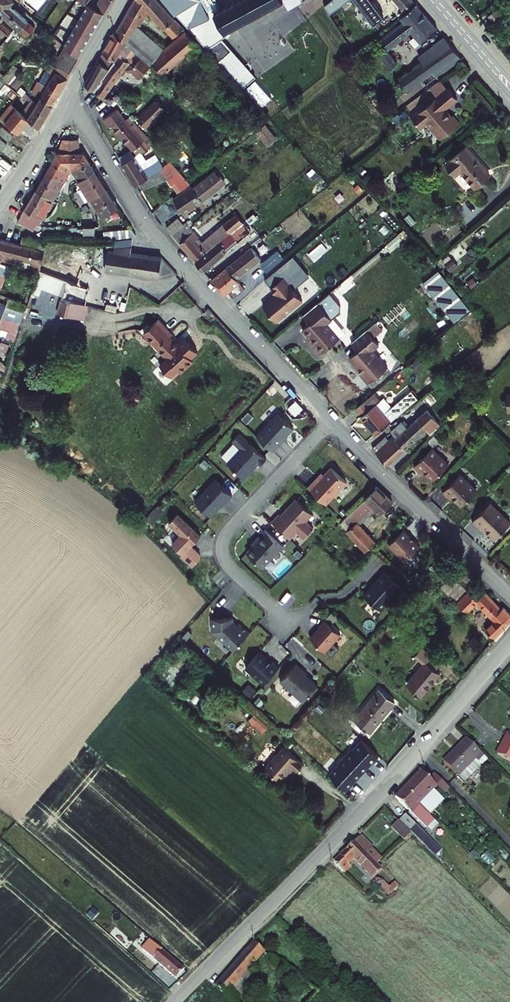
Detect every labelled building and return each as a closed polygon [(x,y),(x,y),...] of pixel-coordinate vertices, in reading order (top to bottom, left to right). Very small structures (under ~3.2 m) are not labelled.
[(6,15),(3,12),(8,5),(2,0),(0,3),(0,16),(1,15),(4,17),(6,15)] [(29,9),(34,3),(30,0),(25,0),(22,3),(29,9)] [(114,0),(98,0),(95,5),(91,2),(68,44),(82,56),(114,0)] [(116,32),(128,42),(142,55),(147,59),(151,63),(152,61),(157,65),(155,67),(161,72),(162,70),(166,73),(164,75),(170,80),(176,74),(170,69),(187,54),(192,49),(197,53),(203,48),(187,31),(164,51),(155,59),(132,37),(138,28),(149,11),(173,37),(184,27),(160,0),(135,0),(116,32)] [(185,18),(200,10),(195,0),(177,0),(185,18)] [(211,12),(223,31),(253,15),(245,0),(235,0),(222,7),(215,10),(209,0),(204,0),(211,12)] [(215,10),(222,7),(218,0),(209,0),(215,10)] [(253,15),(281,0),(245,0),(253,15)] [(327,6),(333,14),(351,0),(334,0),(327,6)] [(374,22),(383,14),(373,1),(374,0),(356,0),(374,22)] [(397,8),(391,13),(394,17),(414,0),(390,0),(397,8)] [(6,15),(28,33),(32,27),(28,23),(31,19),(11,2),(8,5),(3,12),(6,15)] [(387,45),(380,51),(389,61),(393,67),(400,61),(389,48),(414,29),(425,41),(439,28),(417,3),(402,16),(407,20),(382,40),(387,45)] [(302,23),(293,30),(307,43),(319,34),(307,19),(302,23)] [(138,28),(132,37),(155,59),(164,51),(138,28)] [(293,30),(287,35),(299,50),(307,43),(293,30)] [(103,52),(117,60),(121,54),(130,61),(134,64),(138,60),(131,55),(133,52),(125,45),(128,42),(116,32),(115,31),(103,52)] [(410,73),(402,79),(410,89),(425,78),(447,61),(452,67),(465,57),(460,51),(459,52),(452,44),(453,43),(446,36),(437,43),(442,49),(410,73)] [(257,74),(223,37),(207,45),(239,81),(243,85),(244,86),(257,74)] [(57,64),(61,65),(74,70),(82,56),(68,44),(57,64)] [(192,49),(187,54),(191,59),(197,53),(192,49)] [(117,60),(103,52),(86,84),(95,90),(117,60)] [(103,97),(130,61),(121,54),(117,60),(95,90),(103,97)] [(130,61),(124,69),(132,69),(140,77),(151,63),(147,59),(142,55),(138,60),(134,64),(130,61)] [(447,61),(425,78),(430,84),(452,67),(447,61)] [(35,90),(43,94),(55,104),(74,70),(61,65),(49,85),(41,80),(35,90)] [(450,85),(444,76),(432,85),(439,94),(450,85)] [(246,87),(263,106),(273,96),(256,78),(246,87)] [(460,96),(451,84),(450,85),(439,94),(414,113),(422,124),(428,119),(431,120),(436,126),(436,129),(441,136),(461,120),(455,112),(454,113),(452,113),(448,107),(448,105),(460,96)] [(33,118),(42,126),(55,104),(43,94),(39,101),(35,98),(27,112),(33,118)] [(17,104),(23,110),(29,103),(21,98),(17,104)] [(157,100),(137,118),(145,127),(165,109),(162,106),(165,104),(162,100),(159,103),(157,100)] [(14,102),(3,115),(5,117),(22,131),(33,118),(27,112),(23,110),(17,104),(14,102)] [(118,109),(105,119),(111,127),(114,125),(117,128),(127,120),(118,109)] [(131,117),(127,120),(117,128),(138,154),(142,153),(146,152),(152,148),(149,144),(148,145),(140,135),(144,131),(131,117)] [(257,129),(268,145),(279,138),(268,122),(257,129)] [(0,131),(12,139),(17,134),(5,125),(0,131)] [(60,146),(55,155),(72,165),(73,163),(72,132),(65,132),(65,145),(60,146)] [(80,132),(72,132),(73,163),(74,166),(92,155),(86,145),(81,145),(80,132)] [(472,143),(452,161),(460,171),(466,166),(481,183),(496,170),(472,143)] [(131,150),(119,157),(123,162),(135,155),(131,150)] [(135,155),(123,162),(137,185),(162,169),(172,185),(174,183),(184,176),(172,162),(164,168),(156,155),(147,161),(142,153),(138,154),(135,155)] [(55,155),(50,165),(66,175),(72,165),(55,155)] [(98,164),(92,155),(74,166),(76,168),(80,175),(98,164)] [(104,173),(98,164),(80,175),(86,184),(104,173)] [(50,165),(45,174),(62,184),(66,175),(50,165)] [(193,186),(176,198),(185,213),(203,199),(221,187),(216,181),(222,177),(217,171),(195,188),(193,186)] [(110,182),(104,173),(86,184),(92,193),(110,182)] [(45,174),(40,184),(57,193),(62,184),(45,174)] [(184,176),(174,183),(180,192),(182,191),(190,183),(184,176)] [(222,177),(216,181),(221,187),(226,183),(222,177)] [(116,191),(110,182),(92,193),(98,202),(116,191)] [(40,184),(34,193),(52,203),(57,193),(40,184)] [(122,200),(116,191),(98,202),(104,211),(122,200)] [(22,215),(34,222),(42,210),(47,213),(52,203),(34,193),(22,215)] [(34,222),(37,224),(41,217),(44,218),(47,213),(42,210),(34,222)] [(202,241),(191,227),(179,237),(197,259),(196,260),(198,262),(244,222),(236,213),(202,241)] [(182,216),(170,226),(179,237),(191,227),(193,224),(190,220),(187,222),(182,216)] [(118,234),(140,227),(135,220),(109,228),(112,233),(118,234)] [(251,231),(244,222),(198,262),(205,269),(251,231)] [(4,257),(5,254),(17,257),(20,251),(39,257),(38,260),(44,262),(52,237),(28,230),(24,238),(0,231),(0,255),(4,257)] [(130,253),(132,238),(114,240),(113,249),(107,248),(104,268),(125,271),(125,273),(157,278),(160,257),(130,253)] [(252,246),(215,278),(227,293),(231,290),(237,297),(247,289),(238,278),(262,258),(252,246)] [(279,250),(262,264),(268,271),(285,257),(279,250)] [(0,255),(0,267),(11,271),(15,261),(4,257),(0,255)] [(86,259),(74,256),(71,271),(68,285),(65,295),(77,297),(86,259)] [(96,261),(86,259),(77,297),(87,300),(96,261)] [(71,271),(44,262),(40,277),(68,285),(71,271)] [(476,308),(442,266),(426,279),(461,321),(476,308)] [(0,267),(0,277),(7,280),(11,271),(0,267)] [(285,275),(273,286),(279,293),(275,296),(274,296),(265,304),(278,320),(304,299),(285,275)] [(343,304),(332,291),(305,314),(311,321),(304,327),(316,342),(314,344),(322,353),(342,337),(329,322),(342,310),(343,304)] [(61,308),(68,310),(76,307),(75,310),(83,312),(87,300),(77,297),(65,295),(61,308)] [(6,314),(3,321),(20,329),(29,308),(0,296),(0,311),(6,314)] [(68,310),(87,314),(90,300),(87,300),(83,312),(75,310),(76,307),(68,310)] [(116,306),(128,309),(130,303),(118,300),(116,306)] [(164,360),(175,372),(183,364),(186,367),(198,355),(196,352),(202,346),(189,333),(182,340),(174,332),(176,329),(162,314),(148,328),(172,353),(164,360)] [(334,319),(331,322),(342,335),(345,332),(334,319)] [(385,327),(378,320),(354,341),(360,348),(351,356),(364,371),(362,373),(370,382),(390,366),(375,348),(382,343),(376,336),(385,327)] [(10,343),(2,340),(0,345),(0,349),(6,352),(10,343)] [(376,392),(360,406),(367,413),(364,415),(379,432),(420,397),(413,389),(392,407),(384,398),(383,399),(376,392)] [(308,401),(302,395),(294,402),(301,408),(308,401)] [(301,424),(283,407),(263,430),(280,446),(301,424)] [(391,433),(394,437),(396,435),(408,448),(430,427),(434,432),(443,424),(431,410),(407,431),(401,424),(391,433)] [(233,457),(250,472),(258,464),(257,463),(260,459),(261,460),(264,457),(267,459),(272,453),(245,427),(238,435),(246,443),(233,457)] [(394,437),(389,441),(401,454),(408,448),(396,435),(394,437)] [(386,438),(376,446),(391,463),(401,454),(389,441),(386,438)] [(425,469),(436,480),(452,464),(435,448),(417,466),(423,472),(425,469)] [(351,475),(335,460),(320,476),(318,474),(312,480),(330,497),(351,475)] [(238,489),(221,473),(200,495),(216,510),(223,504),(223,502),(225,499),(227,501),(238,489)] [(453,496),(464,506),(480,490),(463,474),(445,493),(451,498),(453,496)] [(398,497),(384,482),(346,517),(347,518),(352,514),(359,521),(354,526),(373,545),(382,537),(361,514),(378,499),(387,508),(398,497)] [(317,507),(300,491),(291,502),(291,504),(286,509),(284,507),(276,515),(293,531),(300,524),(308,531),(317,521),(310,514),(317,507)] [(493,503),(475,521),(484,531),(487,529),(498,539),(509,527),(509,520),(493,503)] [(206,529),(182,508),(174,516),(187,528),(178,538),(188,548),(186,549),(198,560),(206,552),(206,549),(196,540),(206,529)] [(347,518),(354,526),(359,521),(352,514),(347,518)] [(286,539),(269,522),(259,533),(261,534),(251,545),(266,560),(286,539)] [(410,525),(395,540),(411,556),(426,541),(410,525)] [(370,590),(387,605),(399,592),(400,593),(409,583),(392,567),(382,577),(383,578),(379,583),(378,582),(370,590)] [(462,602),(470,610),(483,598),(501,615),(490,626),(499,635),(509,623),(509,603),(509,605),(491,589),(489,591),(482,585),(478,590),(476,588),(462,602)] [(238,617),(238,613),(217,614),(217,626),(238,646),(254,628),(244,619),(242,620),(238,617)] [(347,631),(331,616),(325,623),(326,623),(316,634),(331,648),(347,631)] [(432,661),(414,682),(428,693),(447,671),(443,668),(448,661),(430,646),(423,654),(432,661)] [(277,659),(264,647),(251,662),(269,679),(285,662),(279,657),(277,659)] [(312,669),(301,659),(286,676),(308,697),(322,681),(315,674),(313,674),(310,672),(312,669)] [(386,688),(360,718),(376,731),(402,701),(386,688)] [(254,714),(250,719),(264,730),(268,725),(254,714)] [(323,766),(349,790),(354,784),(362,792),(374,779),(366,771),(381,753),(361,735),(337,762),(332,757),(323,766)] [(488,749),(474,735),(450,759),(464,773),(488,749)] [(309,760),(290,743),(272,763),(287,777),(299,763),(303,767),(309,760)] [(443,782),(430,768),(412,786),(433,807),(439,801),(431,794),(443,782)] [(430,811),(433,807),(412,786),(403,796),(416,809),(421,804),(430,811)] [(406,839),(413,832),(437,854),(443,847),(406,813),(393,827),(406,839)] [(387,854),(366,832),(341,858),(351,868),(357,862),(354,860),(358,856),(378,875),(384,868),(388,864),(382,858),(387,854)] [(165,948),(154,938),(148,944),(159,954),(165,948)] [(269,944),(230,988),(246,1001),(247,1001),(261,986),(255,980),(279,953),(269,944)] [(166,950),(161,957),(188,980),(195,972),(172,952),(170,954),(166,950)]
